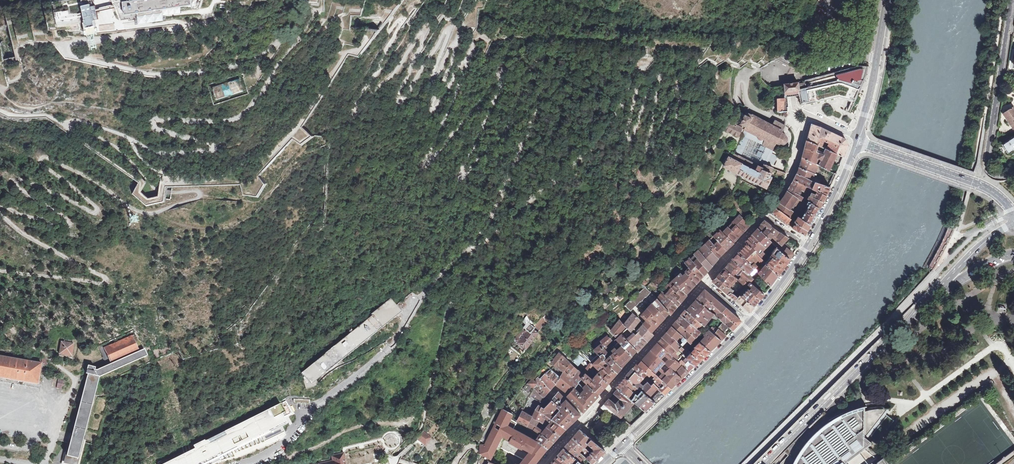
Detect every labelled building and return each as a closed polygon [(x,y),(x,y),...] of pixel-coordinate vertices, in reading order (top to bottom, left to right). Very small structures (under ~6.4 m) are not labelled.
[(131,1),(128,1),(123,2),(124,9),(125,15),(137,13),(162,9),(192,5),(192,0),(136,0),(131,1)] [(87,34),(98,31),(97,28),(95,20),(94,20),(92,11),(91,7),(90,4),(82,6),(83,13),(85,22),(84,23),(86,30),(85,30),(86,34),(86,35),(87,35),(87,34)] [(163,13),(138,17),(138,20),(139,22),(163,18),(163,16),(163,13)] [(240,78),(213,87),(217,100),(244,91),(240,78)] [(788,84),(786,84),(787,91),(787,92),(787,97),(788,96),(792,96),(797,95),(797,94),(797,90),(796,82),(791,83),(789,83),(788,83),(788,84)] [(848,105),(845,111),(851,113),(851,112),(851,111),(855,102),(856,102),(861,89),(838,82),(799,91),(798,82),(796,82),(797,90),(797,94),(797,95),(799,95),(801,106),(803,105),(804,105),(839,97),(852,100),(849,106),(849,105),(848,105)] [(786,84),(784,84),(785,95),(785,98),(777,99),(777,112),(788,111),(787,107),(788,107),(787,97),(787,92),(787,91),(786,84)] [(1013,129),(1013,128),(1013,110),(1012,107),(1008,110),(1003,113),(1013,129)] [(785,126),(785,125),(784,125),(776,120),(775,120),(774,120),(775,121),(772,125),(746,112),(741,124),(746,126),(744,129),(745,129),(747,131),(758,136),(758,137),(758,138),(759,139),(760,140),(761,140),(762,140),(763,139),(764,139),(765,139),(764,141),(765,141),(764,141),(765,141),(764,143),(764,142),(764,143),(763,144),(762,145),(763,145),(762,145),(763,145),(772,150),(773,150),(773,149),(775,145),(776,143),(780,145),(781,144),(782,145),(783,145),(785,144),(786,143),(787,142),(787,141),(788,140),(788,139),(787,138),(787,136),(786,136),(786,135),(785,135),(786,135),(782,132),(782,130),(785,126)] [(737,125),(736,125),(736,126),(735,125),(732,124),(730,123),(728,122),(723,129),(738,136),(740,133),(742,128),(737,125)] [(821,147),(822,145),(824,141),(829,144),(827,147),(826,149),(837,154),(843,157),(848,145),(846,139),(843,138),(831,132),(821,127),(812,125),(808,134),(807,140),(821,147)] [(745,129),(744,129),(742,134),(743,136),(734,153),(763,168),(764,164),(765,164),(766,161),(774,165),(778,156),(772,153),(773,150),(772,150),(763,145),(762,145),(763,145),(762,145),(763,144),(764,143),(764,142),(764,143),(765,141),(764,141),(765,141),(764,141),(765,139),(764,139),(763,139),(762,140),(761,140),(760,140),(759,139),(758,138),(758,137),(758,136),(747,131),(745,129)] [(1002,144),(1005,149),(1008,153),(1013,149),(1013,137),(1002,144)] [(802,158),(814,164),(829,171),(837,154),(826,149),(821,147),(807,140),(805,148),(804,150),(804,151),(803,153),(802,158)] [(724,166),(766,188),(767,187),(771,178),(771,177),(770,176),(773,168),(765,164),(764,164),(763,168),(734,153),(732,156),(731,158),(728,157),(724,166)] [(799,170),(797,174),(809,180),(812,173),(810,172),(814,164),(802,158),(802,160),(801,163),(799,168),(799,169),(799,170)] [(786,173),(777,170),(775,177),(784,181),(786,173)] [(795,177),(793,181),(808,187),(809,185),(812,187),(811,189),(817,191),(826,196),(828,191),(830,187),(821,184),(820,184),(813,181),(809,180),(797,174),(795,177)] [(775,207),(776,208),(787,215),(790,217),(795,210),(794,209),(800,199),(799,199),(800,197),(799,195),(798,194),(800,190),(805,192),(808,187),(793,181),(788,189),(784,196),(779,203),(775,207)] [(826,196),(817,191),(815,194),(812,193),(811,193),(810,195),(823,202),(825,199),(826,196)] [(811,200),(810,202),(820,208),(822,204),(823,202),(810,195),(808,199),(811,200)] [(728,203),(734,209),(738,205),(731,199),(728,203)] [(808,201),(806,204),(809,205),(801,218),(801,219),(811,225),(811,224),(811,225),(817,213),(820,208),(810,202),(808,201)] [(777,217),(787,225),(788,224),(791,219),(790,217),(787,215),(776,208),(771,213),(777,217)] [(749,226),(750,226),(742,217),(740,215),(737,217),(732,212),(717,227),(721,230),(733,242),(737,239),(743,232),(749,226)] [(795,222),(808,230),(810,226),(811,225),(801,219),(801,218),(798,216),(796,221),(795,220),(795,222)] [(761,224),(762,224),(776,238),(774,240),(781,246),(784,243),(789,238),(778,231),(773,227),(764,220),(761,224)] [(795,222),(792,228),(805,235),(806,234),(807,232),(808,230),(795,222)] [(792,256),(793,255),(781,246),(774,240),(776,238),(762,224),(761,224),(759,227),(758,228),(768,240),(771,237),(773,239),(772,241),(773,241),(772,243),(777,248),(790,259),(792,256)] [(771,242),(768,240),(758,228),(754,232),(752,235),(766,247),(771,242)] [(734,243),(733,242),(721,230),(720,230),(719,230),(719,231),(718,231),(718,232),(718,233),(714,236),(727,250),(732,244),(734,243)] [(721,256),(722,254),(709,240),(703,233),(699,237),(701,238),(705,244),(718,258),(719,258),(718,258),(721,256)] [(726,251),(727,250),(714,236),(712,233),(709,235),(712,238),(709,240),(722,254),(726,251)] [(768,256),(762,250),(766,247),(752,235),(750,237),(747,240),(745,242),(747,243),(764,260),(766,258),(767,257),(768,256)] [(742,248),(738,253),(754,269),(757,266),(754,263),(758,259),(763,264),(765,262),(764,261),(764,260),(747,243),(742,248)] [(784,243),(781,246),(793,255),(793,254),(788,249),(786,248),(787,247),(788,246),(784,243)] [(718,258),(705,244),(696,252),(693,249),(692,251),(708,270),(713,264),(716,262),(718,259),(718,258)] [(766,263),(779,275),(784,266),(790,259),(777,248),(770,257),(772,258),(766,263)] [(708,270),(692,251),(687,255),(688,255),(704,275),(708,270)] [(754,269),(738,253),(735,256),(732,259),(732,260),(749,275),(754,269)] [(688,265),(684,269),(696,283),(701,278),(704,275),(688,255),(683,260),(688,265)] [(750,283),(753,279),(751,277),(749,275),(732,260),(730,261),(728,264),(750,283)] [(775,280),(779,275),(766,263),(758,273),(771,286),(774,281),(775,280)] [(748,284),(750,283),(728,264),(726,266),(724,268),(736,279),(738,277),(740,278),(738,281),(746,287),(748,284)] [(684,268),(672,280),(687,294),(693,287),(696,283),(684,269),(684,268)] [(736,279),(724,268),(721,272),(717,276),(735,292),(738,294),(740,291),(733,285),(733,286),(732,285),(736,279)] [(735,292),(717,276),(712,281),(725,291),(736,301),(738,298),(735,294),(731,292),(732,291),(734,292),(735,292)] [(687,295),(687,294),(672,280),(665,286),(662,291),(677,306),(680,303),(683,299),(687,295)] [(652,281),(646,287),(648,290),(654,284),(652,281)] [(758,289),(750,283),(748,284),(752,288),(749,290),(760,299),(762,297),(764,294),(758,289)] [(630,312),(639,320),(640,321),(642,320),(640,318),(645,312),(642,309),(650,301),(652,303),(657,299),(656,297),(648,290),(646,287),(624,306),(630,312)] [(703,291),(701,294),(722,312),(726,308),(713,297),(705,289),(703,291)] [(755,305),(760,299),(749,290),(748,289),(741,297),(754,306),(754,305),(755,306),(755,305)] [(662,291),(657,299),(669,313),(670,314),(670,315),(670,314),(671,315),(676,309),(677,307),(677,306),(662,291)] [(722,312),(701,294),(698,297),(696,299),(709,311),(711,308),(712,307),(713,308),(712,309),(715,311),(716,310),(718,312),(717,314),(716,314),(715,315),(716,317),(732,330),(735,327),(737,325),(722,312)] [(755,307),(754,306),(741,297),(740,296),(738,298),(736,301),(745,309),(750,313),(755,307)] [(669,313),(657,299),(652,303),(665,317),(667,314),(669,313)] [(715,315),(709,311),(696,299),(691,305),(690,305),(686,310),(704,325),(708,320),(712,315),(715,318),(716,317),(715,315)] [(387,302),(374,312),(379,318),(392,308),(387,302)] [(665,317),(652,303),(648,308),(661,321),(663,319),(665,317)] [(379,318),(374,312),(370,316),(371,317),(378,327),(396,313),(392,308),(379,318)] [(640,318),(642,320),(640,321),(643,324),(651,332),(656,327),(661,321),(648,308),(645,312),(640,318)] [(726,308),(722,312),(737,325),(741,321),(733,314),(726,308)] [(704,325),(686,310),(685,309),(684,311),(681,314),(691,323),(693,325),(697,328),(698,326),(699,327),(700,327),(701,328),(704,325)] [(639,320),(630,312),(628,314),(630,316),(623,324),(627,328),(621,334),(636,351),(637,352),(647,341),(654,334),(651,332),(643,324),(637,330),(639,333),(636,336),(631,331),(636,324),(639,320)] [(701,331),(697,328),(693,325),(692,326),(689,324),(691,323),(681,314),(679,317),(676,321),(695,338),(700,333),(701,331)] [(548,323),(551,319),(545,315),(534,326),(532,324),(533,322),(530,320),(527,316),(523,321),(526,323),(523,327),(524,328),(510,346),(521,354),(525,350),(533,340),(539,332),(546,321),(548,323)] [(378,327),(371,317),(355,329),(319,358),(301,372),(304,376),(301,378),(304,389),(313,387),(318,384),(314,379),(356,346),(373,332),(374,333),(380,328),(378,327)] [(624,327),(619,320),(615,325),(610,331),(615,336),(624,327)] [(695,338),(676,321),(675,323),(672,326),(691,343),(695,338)] [(691,343),(672,326),(670,328),(667,331),(688,350),(693,345),(691,343)] [(722,340),(726,336),(716,327),(715,329),(713,327),(711,328),(710,330),(722,340)] [(709,329),(704,334),(703,336),(704,337),(700,341),(710,351),(716,346),(722,340),(710,330),(709,329)] [(107,366),(97,370),(95,370),(95,367),(88,366),(87,371),(86,373),(88,374),(82,399),(80,399),(80,400),(79,402),(81,402),(74,430),(65,462),(72,463),(77,463),(99,377),(100,377),(147,356),(144,349),(143,350),(134,330),(99,346),(103,357),(107,366)] [(688,350),(667,331),(666,333),(663,337),(683,355),(688,350)] [(621,334),(616,339),(619,341),(626,349),(632,355),(632,356),(634,353),(636,351),(621,334)] [(600,344),(594,349),(599,355),(600,356),(606,350),(605,349),(608,343),(611,341),(607,336),(599,342),(600,344)] [(678,361),(683,355),(663,337),(661,339),(658,342),(678,361)] [(74,343),(62,341),(60,351),(60,354),(72,356),(74,343)] [(626,349),(619,341),(613,348),(620,356),(615,361),(622,367),(622,366),(627,362),(628,361),(630,358),(632,356),(632,355),(626,349)] [(706,355),(710,351),(700,341),(695,347),(696,347),(691,353),(700,361),(706,355)] [(680,364),(679,363),(678,361),(658,342),(656,345),(651,350),(671,367),(674,371),(676,369),(679,366),(680,364)] [(622,367),(615,361),(620,356),(613,348),(612,347),(611,349),(607,352),(606,350),(600,356),(606,362),(617,373),(618,371),(622,367)] [(673,385),(675,383),(665,373),(666,372),(663,370),(665,368),(667,371),(671,367),(651,350),(647,354),(642,361),(655,373),(659,369),(663,373),(659,377),(671,388),(673,385)] [(567,367),(571,363),(563,356),(560,353),(555,358),(551,362),(557,366),(558,366),(562,370),(564,371),(567,367)] [(698,363),(700,361),(691,353),(686,358),(694,366),(698,363)] [(38,384),(42,363),(42,359),(12,354),(12,358),(0,356),(0,378),(38,384)] [(578,354),(573,360),(574,361),(574,362),(578,366),(584,359),(578,354)] [(599,355),(592,362),(594,365),(600,371),(598,373),(593,380),(586,374),(585,376),(582,373),(571,363),(567,367),(564,371),(563,372),(560,377),(555,384),(556,385),(561,388),(569,394),(574,388),(578,383),(582,379),(591,388),(598,394),(603,389),(606,386),(605,386),(608,383),(609,382),(613,378),(617,373),(606,362),(600,356),(599,355)] [(694,366),(686,358),(683,361),(682,360),(679,363),(680,364),(682,366),(688,372),(691,369),(694,366)] [(655,373),(642,361),(640,363),(638,365),(637,363),(633,368),(643,378),(647,374),(649,376),(651,374),(653,375),(655,373)] [(594,365),(592,362),(585,370),(588,372),(592,367),(594,365)] [(688,372),(682,366),(681,368),(678,371),(676,369),(674,371),(682,378),(685,374),(688,372)] [(676,384),(682,378),(674,371),(671,367),(667,371),(666,372),(665,373),(675,383),(676,384)] [(658,387),(654,383),(651,385),(643,378),(633,368),(630,372),(625,376),(638,388),(642,391),(642,390),(649,397),(658,387)] [(538,383),(534,388),(539,393),(544,397),(545,395),(551,389),(553,386),(555,384),(560,377),(551,369),(545,374),(540,380),(538,378),(535,381),(538,383)] [(668,391),(671,388),(659,377),(656,374),(654,377),(654,378),(655,379),(654,381),(655,382),(654,383),(658,387),(665,394),(668,391)] [(638,388),(625,376),(625,377),(621,382),(616,387),(617,388),(618,388),(631,400),(636,394),(634,393),(638,388)] [(65,379),(58,378),(57,387),(64,388),(65,379)] [(535,381),(532,379),(528,383),(534,388),(538,383),(535,381)] [(599,395),(598,394),(591,388),(582,379),(578,383),(584,389),(595,399),(599,395)] [(660,398),(665,394),(658,387),(649,397),(656,403),(660,398)] [(539,393),(534,388),(530,396),(541,402),(542,399),(544,397),(539,393)] [(590,405),(595,399),(584,389),(580,393),(574,388),(569,394),(567,396),(569,398),(571,399),(577,405),(579,407),(583,412),(590,405)] [(631,400),(618,388),(614,393),(621,398),(618,401),(615,404),(609,399),(609,398),(604,404),(611,409),(614,412),(620,417),(621,417),(634,402),(631,400)] [(656,403),(649,397),(642,390),(642,391),(638,396),(636,394),(631,400),(634,402),(646,412),(647,412),(651,408),(656,403)] [(564,427),(566,429),(570,424),(581,414),(576,409),(567,401),(562,395),(558,391),(555,396),(562,404),(558,407),(551,400),(543,408),(542,407),(539,411),(548,417),(552,419),(558,423),(564,427)] [(542,399),(541,402),(539,405),(542,407),(543,408),(551,400),(548,398),(545,395),(544,397),(542,399)] [(526,403),(522,412),(529,416),(536,419),(539,421),(544,424),(548,425),(547,426),(554,431),(560,435),(563,432),(563,431),(564,431),(566,429),(564,427),(558,423),(552,419),(548,417),(539,411),(542,407),(539,405),(541,402),(530,396),(526,403)] [(555,396),(551,400),(558,407),(562,404),(555,396)] [(313,409),(314,401),(295,399),(294,407),(313,409)] [(164,463),(206,463),(287,424),(283,416),(292,412),(286,401),(280,404),(265,411),(256,416),(244,422),(220,434),(205,441),(205,440),(193,446),(195,449),(188,452),(164,463)] [(611,409),(604,404),(603,405),(601,407),(609,414),(618,421),(621,417),(620,417),(614,412),(611,409)] [(876,459),(865,450),(867,448),(870,446),(873,444),(872,443),(869,440),(871,438),(877,442),(894,421),(886,414),(891,408),(878,409),(865,411),(865,406),(857,408),(852,410),(848,411),(844,413),(839,415),(832,418),(821,428),(818,431),(816,432),(811,437),(801,449),(794,461),(793,463),(870,463),(876,459)] [(516,409),(514,413),(512,418),(518,420),(534,429),(538,431),(536,434),(538,436),(535,440),(543,445),(548,448),(549,447),(551,445),(554,442),(554,441),(557,438),(560,435),(554,431),(547,426),(543,431),(536,427),(539,421),(536,419),(529,416),(522,412),(522,413),(521,410),(518,408),(517,410),(516,409)] [(534,463),(538,460),(537,460),(544,451),(546,450),(546,449),(547,448),(548,449),(548,448),(543,445),(535,440),(513,429),(517,422),(510,419),(513,413),(503,409),(488,439),(486,444),(480,444),(481,452),(491,458),(502,435),(503,437),(503,438),(501,441),(501,443),(499,448),(509,453),(509,452),(524,460),(521,463),(534,463)] [(588,443),(591,439),(590,437),(581,430),(580,429),(578,432),(575,434),(573,437),(578,442),(584,447),(585,447),(588,443)] [(421,434),(416,439),(418,440),(425,446),(432,438),(425,432),(423,431),(421,434)] [(578,442),(573,437),(572,438),(570,440),(568,442),(574,448),(579,452),(582,450),(584,447),(578,442)] [(591,439),(588,443),(590,445),(594,448),(593,450),(590,453),(596,459),(597,458),(598,457),(599,457),(603,452),(605,450),(591,439)] [(566,446),(564,448),(572,455),(576,458),(578,460),(580,462),(582,459),(581,458),(582,457),(584,459),(585,459),(586,458),(587,458),(579,452),(574,448),(568,442),(566,446)] [(564,448),(563,449),(560,452),(558,454),(558,455),(566,462),(569,463),(573,463),(572,463),(573,462),(575,459),(576,458),(572,455),(564,448)] [(594,461),(596,459),(590,453),(589,451),(586,449),(584,451),(584,452),(588,456),(587,458),(586,458),(591,463),(594,461)] [(343,453),(332,456),(333,461),(318,463),(346,463),(343,453)] [(558,455),(555,458),(552,461),(551,463),(550,463),(569,463),(566,462),(558,455)]
